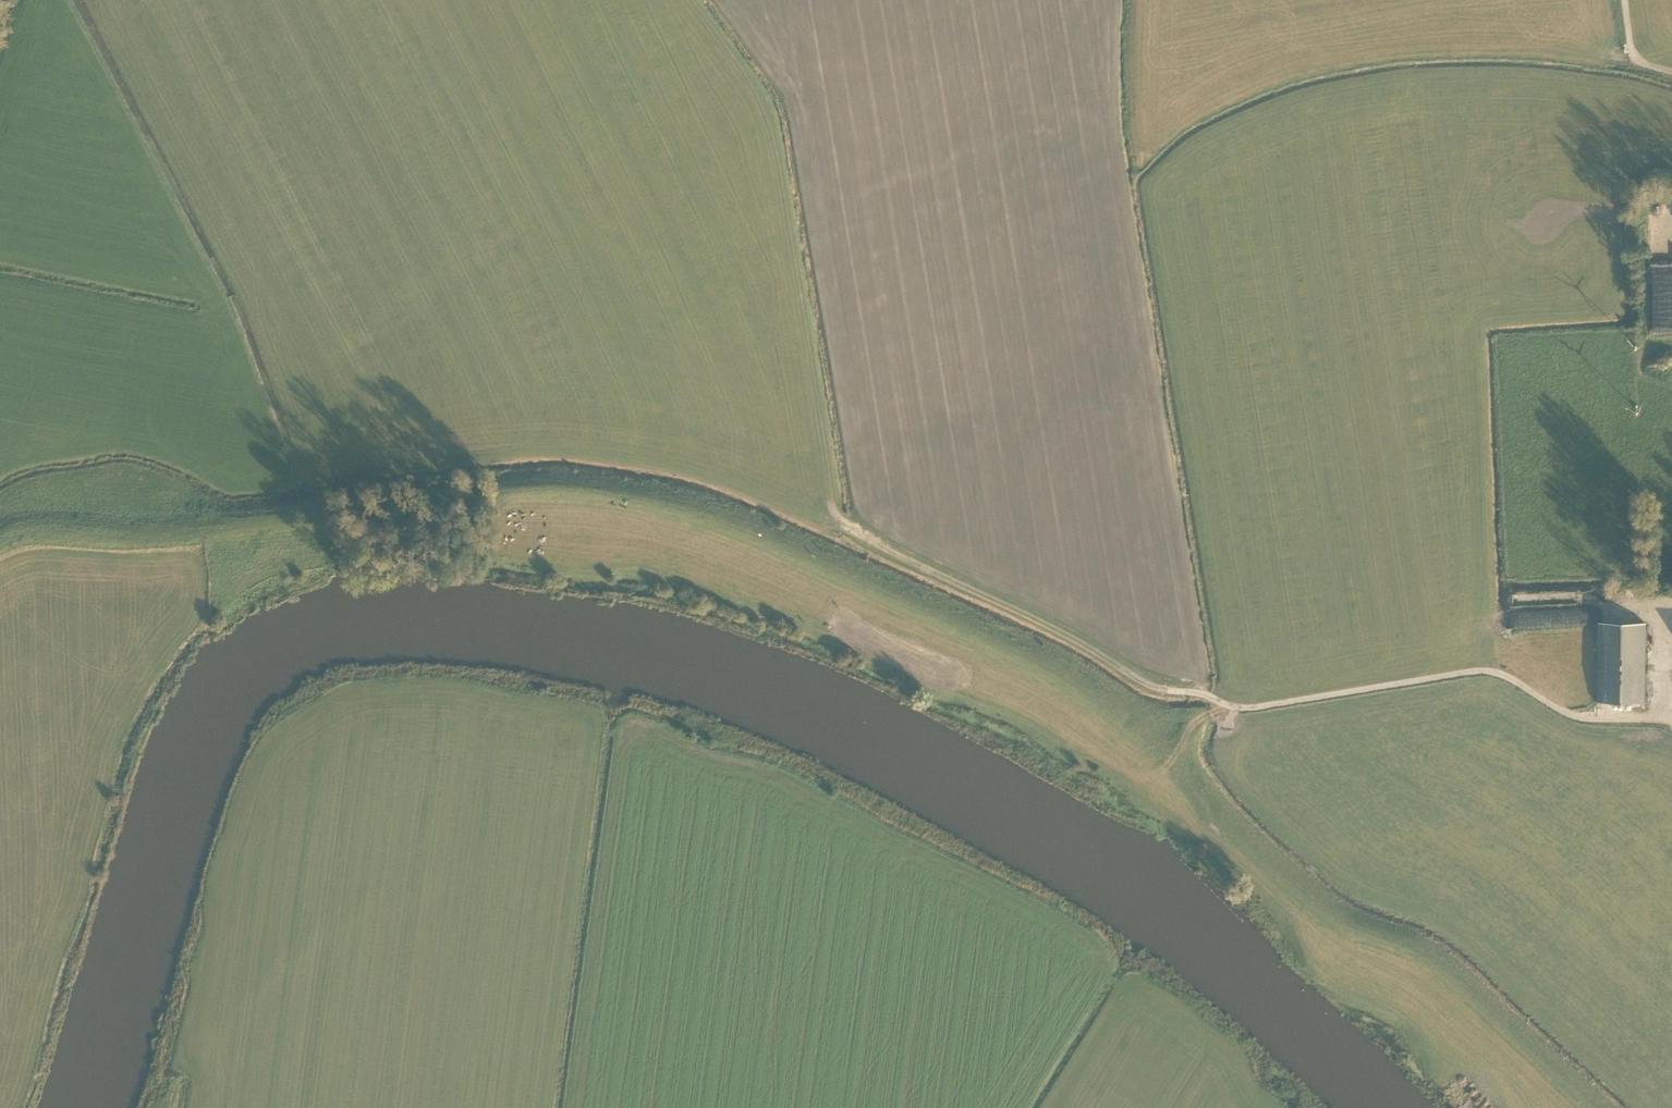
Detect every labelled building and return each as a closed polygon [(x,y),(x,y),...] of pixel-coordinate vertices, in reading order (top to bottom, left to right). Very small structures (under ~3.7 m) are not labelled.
[(1532,602),(1532,592),(1512,593),(1512,603),(1532,602)] [(1646,623),(1598,622),(1597,701),(1645,702),(1646,623)]
